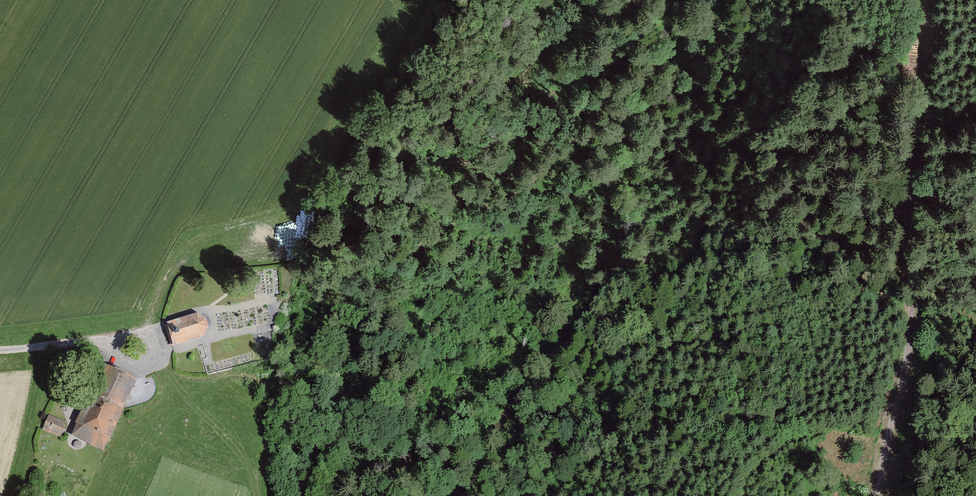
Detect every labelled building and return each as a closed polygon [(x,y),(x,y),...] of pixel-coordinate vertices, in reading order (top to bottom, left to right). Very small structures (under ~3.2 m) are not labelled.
[(297,240),(277,239),(276,257),(296,258),(297,240)] [(200,313),(169,322),(176,346),(206,336),(211,327),(209,318),(200,313)] [(137,379),(106,365),(93,393),(124,408),(137,379)] [(104,449),(124,408),(93,393),(73,435),(104,449)] [(65,425),(50,419),(46,430),(60,436),(65,425)]
